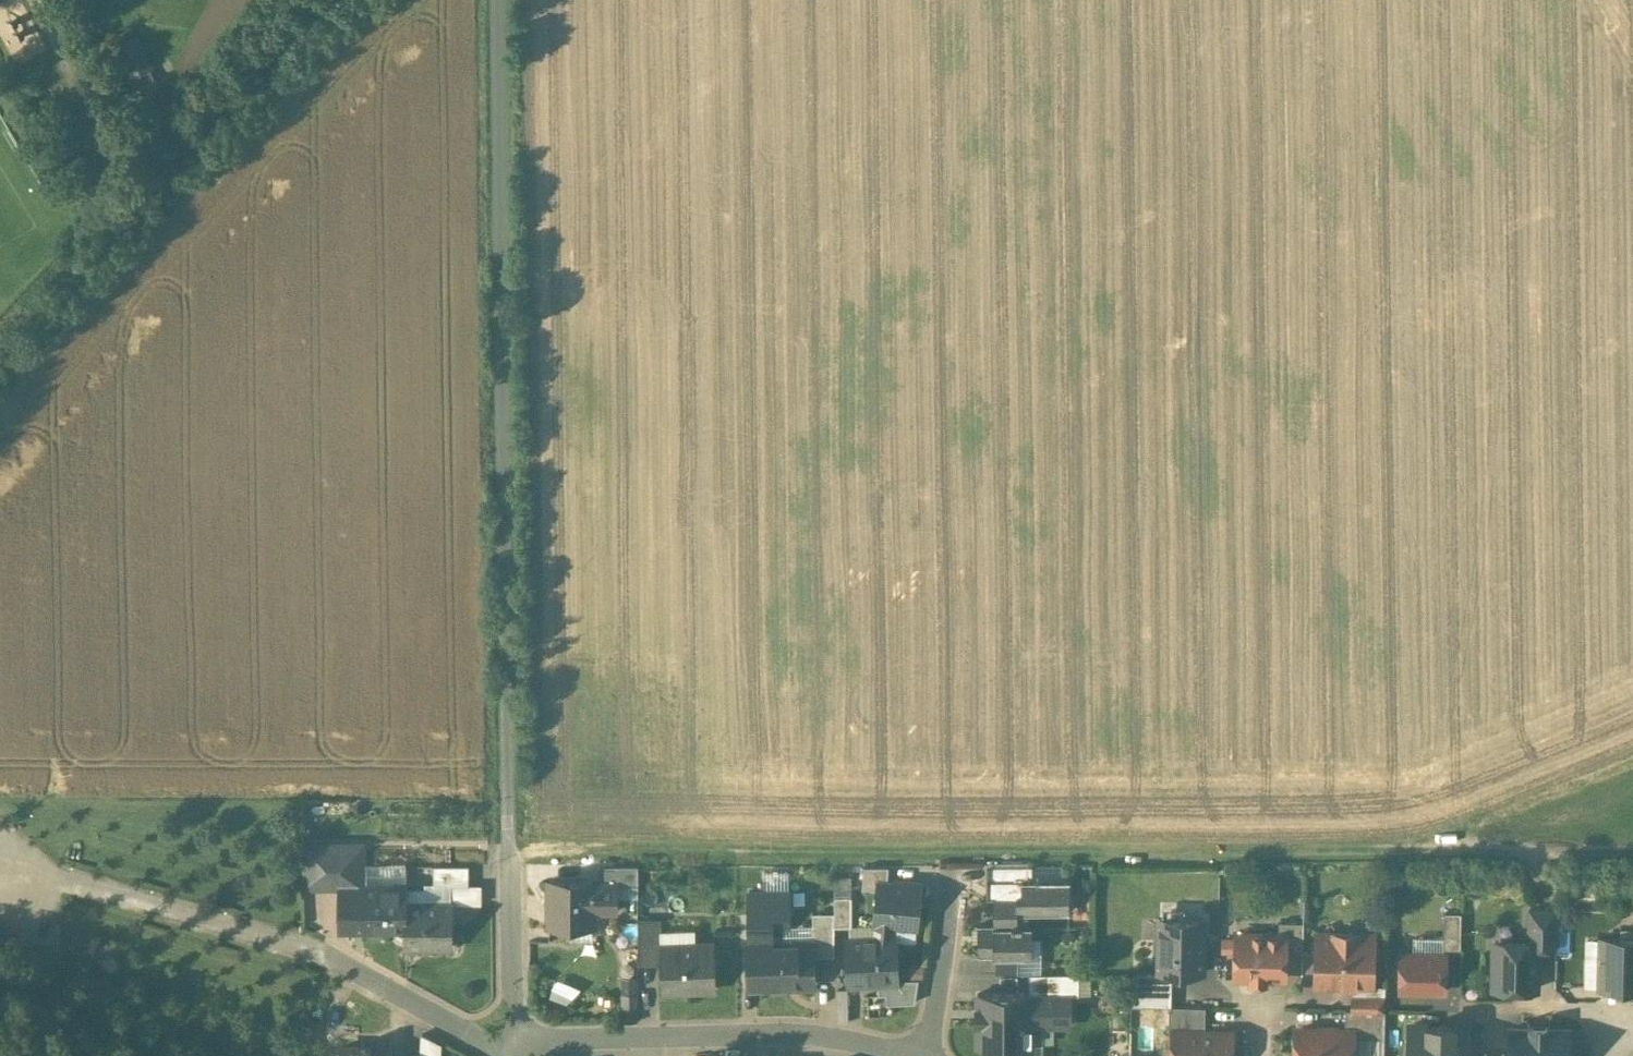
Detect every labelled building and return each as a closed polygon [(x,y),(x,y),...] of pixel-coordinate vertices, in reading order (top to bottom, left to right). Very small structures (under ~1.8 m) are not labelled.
[(138,35),(115,47),(131,78),(155,66),(138,35)] [(364,842),(325,842),(325,861),(357,861),(364,861),(364,842)] [(357,861),(325,861),(325,886),(341,886),(357,886),(357,861)] [(469,864),(434,864),(434,884),(469,884),(469,864)] [(638,864),(599,864),(599,883),(616,883),(616,885),(638,885),(638,864)] [(889,865),(864,865),(862,886),(878,888),(878,881),(887,882),(889,865)] [(1032,865),(987,865),(987,880),(993,880),(993,879),(1032,879),(1032,865)] [(852,875),(834,875),(834,895),(852,895),(852,875)] [(1032,879),(993,879),(993,880),(987,880),(987,896),(993,896),(994,923),(978,923),(978,954),(994,954),(994,956),(1019,956),(1032,956),(1032,938),(1032,925),(1029,925),(1029,911),(1070,911),(1070,879),(1032,879)] [(593,880),(550,880),(550,882),(552,882),(552,893),(557,898),(552,903),(552,905),(550,905),(550,924),(570,924),(571,920),(593,920),(593,909),(616,909),(616,885),(616,883),(599,883),(593,883),(593,880)] [(887,882),(878,881),(878,888),(875,921),(893,922),(916,925),(920,883),(896,881),(896,883),(887,882)] [(407,885),(364,885),(364,886),(357,886),(341,886),(341,927),(406,927),(406,902),(407,902),(407,885)] [(814,942),(772,944),(772,920),(789,920),(789,890),(750,890),(750,938),(749,938),(750,978),(762,978),(762,986),(815,984),(814,942)] [(852,895),(834,895),(834,911),(834,925),(849,925),(852,925),(852,895)] [(407,902),(406,902),(406,927),(406,945),(452,945),(452,902),(407,902)] [(1556,908),(1530,907),(1529,941),(1537,941),(1537,946),(1556,946),(1556,908)] [(834,911),(819,911),(819,954),(834,954),(834,925),(834,911)] [(1461,911),(1444,911),(1443,947),(1461,947),(1461,911)] [(654,917),(638,917),(638,959),(654,959),(654,917)] [(1204,919),(1160,918),(1159,970),(1133,970),(1133,978),(1172,979),(1172,970),(1203,971),(1204,919)] [(893,922),(875,921),(852,925),(849,925),(850,937),(847,937),(850,982),(898,980),(896,935),(892,935),(893,922)] [(1304,922),(1279,921),(1279,934),(1286,934),(1285,951),(1303,951),(1304,922)] [(1356,932),(1335,932),(1334,932),(1334,934),(1319,933),(1317,933),(1317,934),(1316,983),(1316,984),(1318,984),(1353,985),(1372,985),(1373,984),(1373,939),(1358,938),(1358,932),(1357,932),(1356,932)] [(1279,934),(1262,934),(1262,938),(1236,937),(1235,976),(1251,977),(1251,981),(1266,981),(1266,977),(1285,977),(1285,951),(1286,934),(1279,934)] [(1601,937),(1601,959),(1604,959),(1604,985),(1622,986),(1622,988),(1632,989),(1632,938),(1601,937)] [(1041,938),(1032,938),(1032,956),(1019,956),(1019,974),(1029,974),(1041,974),(1041,938)] [(1529,941),(1498,940),(1498,957),(1494,961),(1494,986),(1536,987),(1537,946),(1537,941),(1529,941)] [(714,942),(661,944),(663,989),(716,987),(714,942)] [(1445,953),(1402,952),(1401,988),(1444,989),(1445,953)] [(1041,974),(1029,974),(1029,993),(1030,995),(1056,995),(1070,995),(1079,995),(1079,974),(1041,974)] [(1172,979),(1133,978),(1132,1004),(1170,1005),(1172,1005),(1172,979)] [(1372,985),(1353,985),(1353,1009),(1385,1010),(1385,985),(1373,984),(1372,985)] [(978,993),(978,1007),(976,1007),(976,1023),(978,1023),(978,1047),(980,1047),(997,1047),(997,1055),(1032,1055),(1032,1051),(1032,1043),(1032,1025),(1042,1025),(1056,1025),(1056,995),(1030,995),(1029,993),(978,993)] [(1071,1025),(1070,995),(1056,995),(1056,1025),(1071,1025)] [(1206,1006),(1172,1005),(1170,1005),(1169,1032),(1173,1032),(1173,1030),(1205,1031),(1206,1006)] [(1385,1010),(1353,1009),(1346,1008),(1345,1028),(1353,1029),(1353,1037),(1385,1037),(1385,1010)] [(1410,1024),(1409,1055),(1467,1055),(1468,1025),(1410,1024)] [(1042,1043),(1042,1025),(1032,1025),(1032,1043),(1042,1043)] [(1319,1025),(1319,1028),(1299,1027),(1299,1033),(1297,1033),(1293,1037),(1292,1046),(1297,1050),(1299,1050),(1299,1055),(1352,1055),(1353,1037),(1353,1029),(1345,1028),(1334,1028),(1334,1025),(1319,1025)] [(1531,1026),(1531,1028),(1510,1028),(1510,1053),(1510,1055),(1568,1055),(1569,1029),(1548,1029),(1548,1026),(1531,1026)] [(1173,1030),(1173,1032),(1173,1055),(1231,1055),(1232,1031),(1205,1031),(1173,1030)] [(425,1055),(446,1055),(448,1037),(427,1035),(425,1055)] [(359,1044),(358,1047),(342,1047),(342,1055),(390,1055),(390,1048),(372,1047),(372,1044),(359,1044)]
